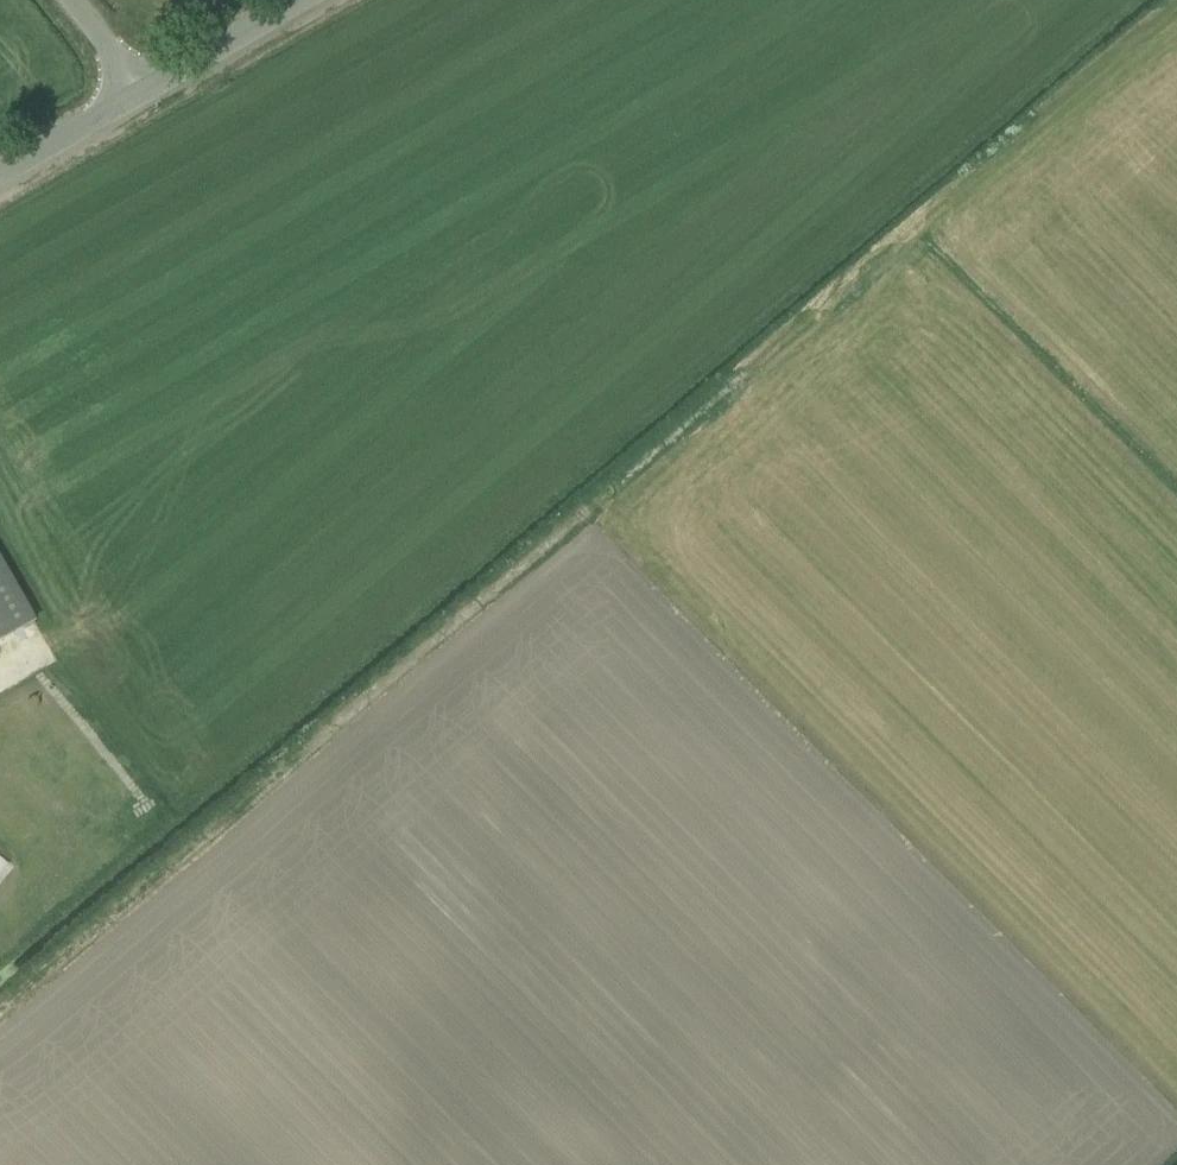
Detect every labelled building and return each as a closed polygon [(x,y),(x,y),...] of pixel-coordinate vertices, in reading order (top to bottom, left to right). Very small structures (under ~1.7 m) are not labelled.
[(35,621),(0,561),(0,641),(35,621)] [(12,865),(0,857),(0,882),(12,865)]
